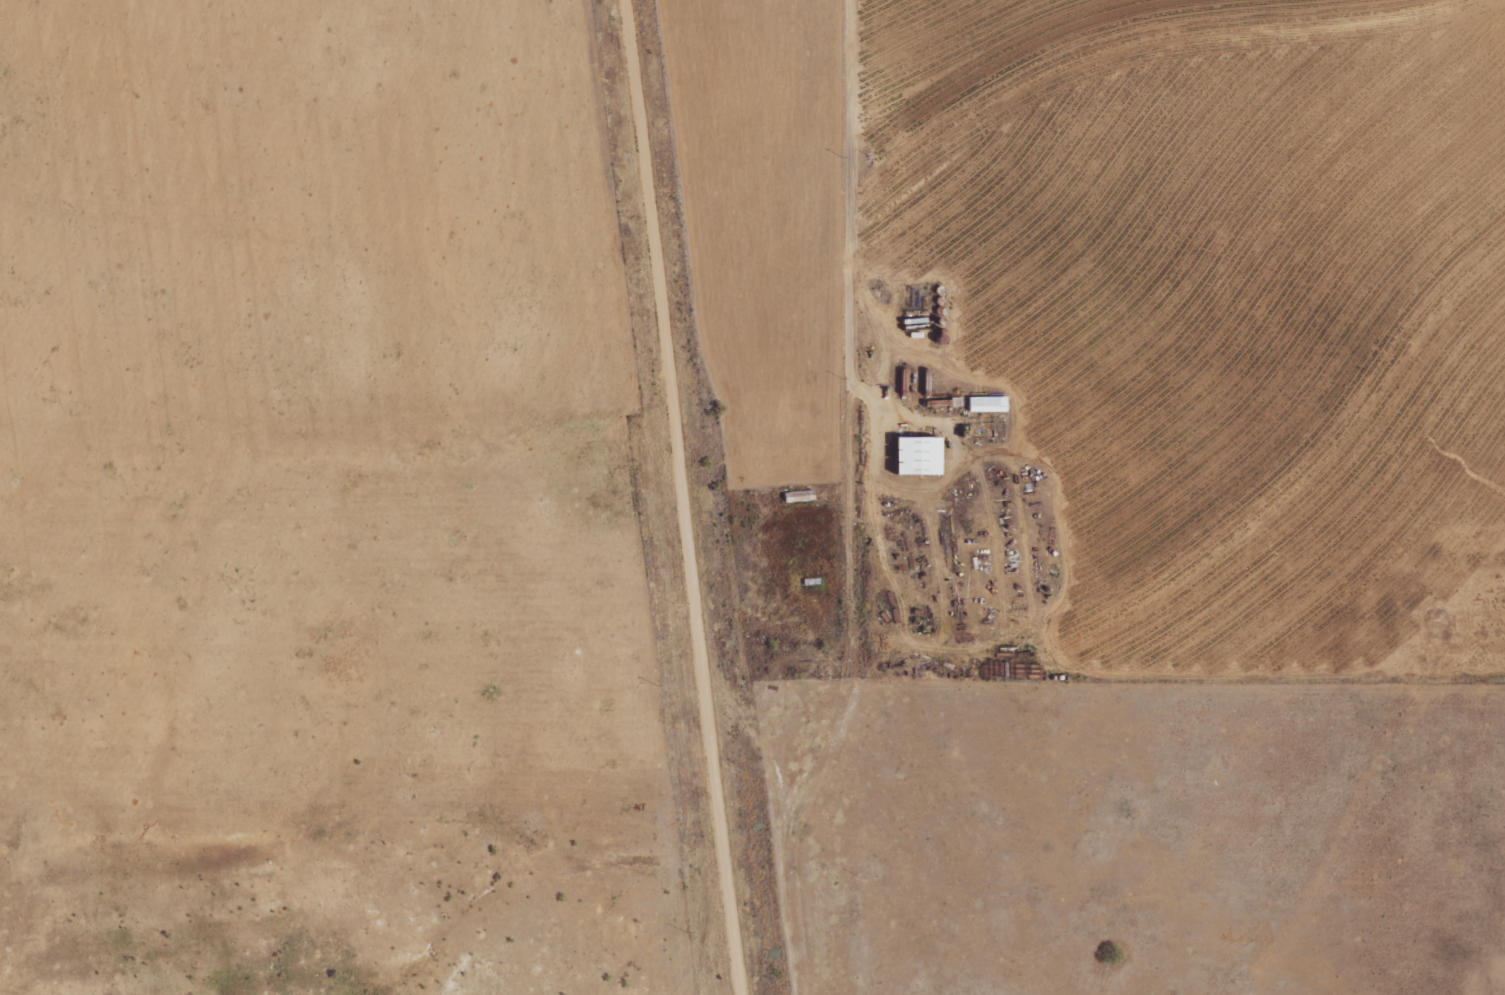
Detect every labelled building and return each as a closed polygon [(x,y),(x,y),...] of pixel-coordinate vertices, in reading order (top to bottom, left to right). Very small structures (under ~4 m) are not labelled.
[(965,413),(1004,412),(1004,397),(965,398),(965,413)] [(934,476),(934,438),(889,438),(888,476),(934,476)]
